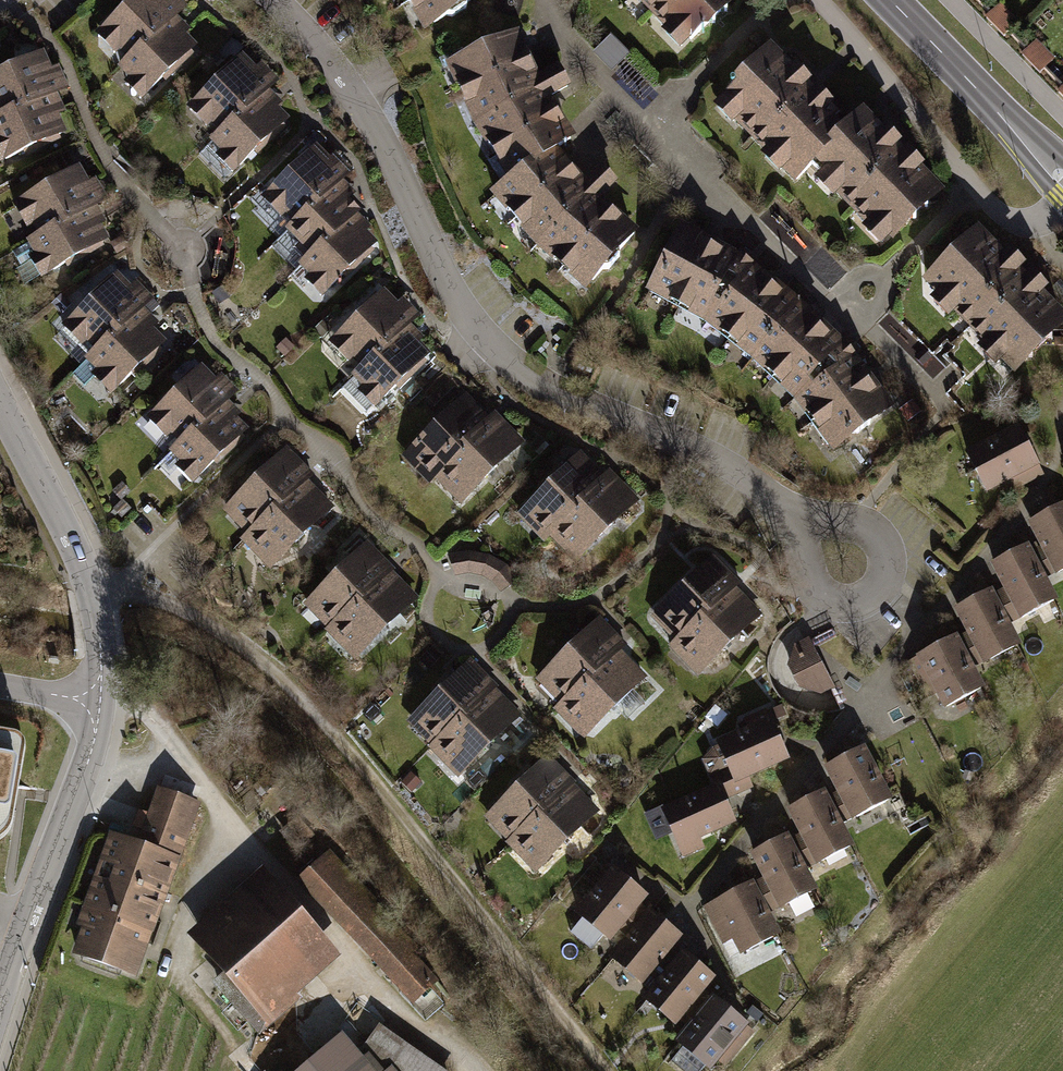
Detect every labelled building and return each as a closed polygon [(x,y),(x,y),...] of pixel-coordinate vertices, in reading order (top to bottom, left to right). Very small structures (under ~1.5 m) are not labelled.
[(91,34),(114,58),(133,41),(140,48),(170,21),(176,15),(163,0),(128,0),(91,34)] [(415,29),(468,0),(397,0),(415,29)] [(732,0),(628,0),(675,52),(732,0)] [(1014,22),(997,4),(983,17),(999,35),(1014,22)] [(197,49),(170,21),(140,48),(133,41),(114,58),(103,68),(136,105),(197,49)] [(544,84),(521,41),(446,74),(473,134),(504,188),(563,158),(578,150),(554,107),(573,97),(561,77),(544,84)] [(1050,60),(1034,42),(1019,55),(1036,73),(1050,60)] [(45,86),(53,83),(37,50),(0,68),(0,108),(45,86)] [(239,53),(183,104),(206,129),(225,111),(232,119),(262,91),(269,85),(239,53)] [(859,134),(776,53),(712,118),(795,198),(811,181),(859,134)] [(63,127),(45,86),(0,108),(0,155),(63,127)] [(289,120),(262,91),(232,119),(225,111),(206,129),(195,138),(228,175),(289,120)] [(890,260),(950,201),(871,121),(859,134),(811,181),(890,260)] [(254,202),(280,232),(335,183),(343,176),(317,146),(254,202)] [(590,303),(641,233),(606,205),(622,190),(603,169),(587,186),(563,158),(504,188),(491,201),(534,253),(590,303)] [(97,198),(79,166),(2,209),(20,241),(26,238),(90,202),(97,198)] [(303,258),(351,216),(358,209),(335,183),(280,232),(303,258)] [(90,202),(26,238),(47,275),(111,240),(90,202)] [(299,272),(319,294),(376,244),(351,216),(303,258),(294,266),(299,272)] [(975,223),(917,279),(1011,375),(1062,324),(1062,313),(975,223)] [(752,269),(682,225),(640,299),(703,337),(734,362),(796,301),(752,269)] [(54,332),(79,358),(144,297),(119,271),(54,332)] [(380,290),(324,341),(347,366),(366,348),(373,356),(403,328),(410,322),(380,290)] [(76,362),(103,391),(171,326),(144,297),(79,358),(76,362)] [(796,301),(734,362),(784,401),(809,431),(828,458),(895,410),(853,357),(832,334),(809,312),(796,301)] [(430,357),(403,328),(373,356),(366,348),(347,366),(336,376),(369,412),(430,357)] [(135,428),(160,454),(224,393),(199,367),(135,428)] [(464,390),(408,441),(431,465),(450,448),(457,455),(487,428),(493,422),(464,390)] [(156,457),(184,486),(252,422),(224,393),(160,454),(156,457)] [(1036,465),(1015,425),(964,452),(985,493),(1036,465)] [(513,456),(487,428),(457,455),(450,448),(431,465),(420,475),(453,511),(513,456)] [(217,508),(242,534),(306,473),(281,447),(217,508)] [(601,479),(577,454),(547,482),(513,514),(537,539),(545,532),(570,508),(601,479)] [(608,472),(601,479),(570,508),(545,532),(575,564),(639,504),(608,472)] [(238,538),(266,567),(334,502),(306,473),(242,534),(238,538)] [(1028,528),(1057,580),(1062,577),(1062,508),(1028,528)] [(298,601),(323,627),(387,566),(362,540),(298,601)] [(466,552),(446,556),(453,577),(467,575),(481,577),(492,583),(500,593),(518,580),(506,565),(488,555),(466,552)] [(737,583),(709,555),(647,616),(674,644),(731,588),(737,583)] [(1062,608),(1034,557),(992,580),(1021,632),(1062,608)] [(319,631),(347,659),(415,595),(387,566),(323,627),(319,631)] [(761,619),(731,588),(674,644),(665,653),(695,683),(761,619)] [(1018,642),(989,591),(948,614),(977,666),(1018,642)] [(625,646),(597,619),(535,683),(562,710),(617,654),(625,646)] [(980,688),(951,636),(909,660),(939,712),(980,688)] [(839,695),(809,641),(796,649),(787,677),(796,691),(823,701),(839,695)] [(645,682),(617,654),(562,710),(555,717),(584,744),(645,682)] [(401,723),(426,749),(490,688),(465,662),(401,723)] [(422,752),(450,781),(518,717),(490,688),(426,749),(422,752)] [(765,719),(713,742),(733,786),(785,763),(765,719)] [(5,838),(10,828),(23,751),(22,743),(15,738),(0,735),(0,841),(5,838)] [(483,818),(508,844),(572,783),(548,757),(483,818)] [(898,810),(869,758),(827,782),(857,833),(898,810)] [(505,848),(532,877),(600,812),(572,783),(508,844),(505,848)] [(720,787),(663,813),(682,856),(740,830),(720,787)] [(106,830),(87,886),(159,909),(193,807),(158,795),(143,843),(106,830)] [(857,852),(828,800),(786,823),(816,875),(857,852)] [(821,903),(792,851),(750,875),(780,926),(821,903)] [(322,859),(296,882),(415,1010),(441,986),(322,859)] [(654,909),(615,876),(575,922),(614,955),(654,909)] [(337,965),(266,880),(183,949),(253,1034),(337,965)] [(159,909),(87,886),(65,954),(136,977),(159,909)] [(779,940),(750,888),(708,912),(738,963),(779,940)] [(687,951),(648,918),(608,964),(646,998),(687,951)] [(719,998),(680,965),(640,1012),(679,1045),(719,998)] [(718,1009),(678,1055),(696,1070),(731,1070),(756,1042),(718,1009)] [(302,1070),(439,1070),(378,1030),(361,1056),(343,1036),(302,1070)]
